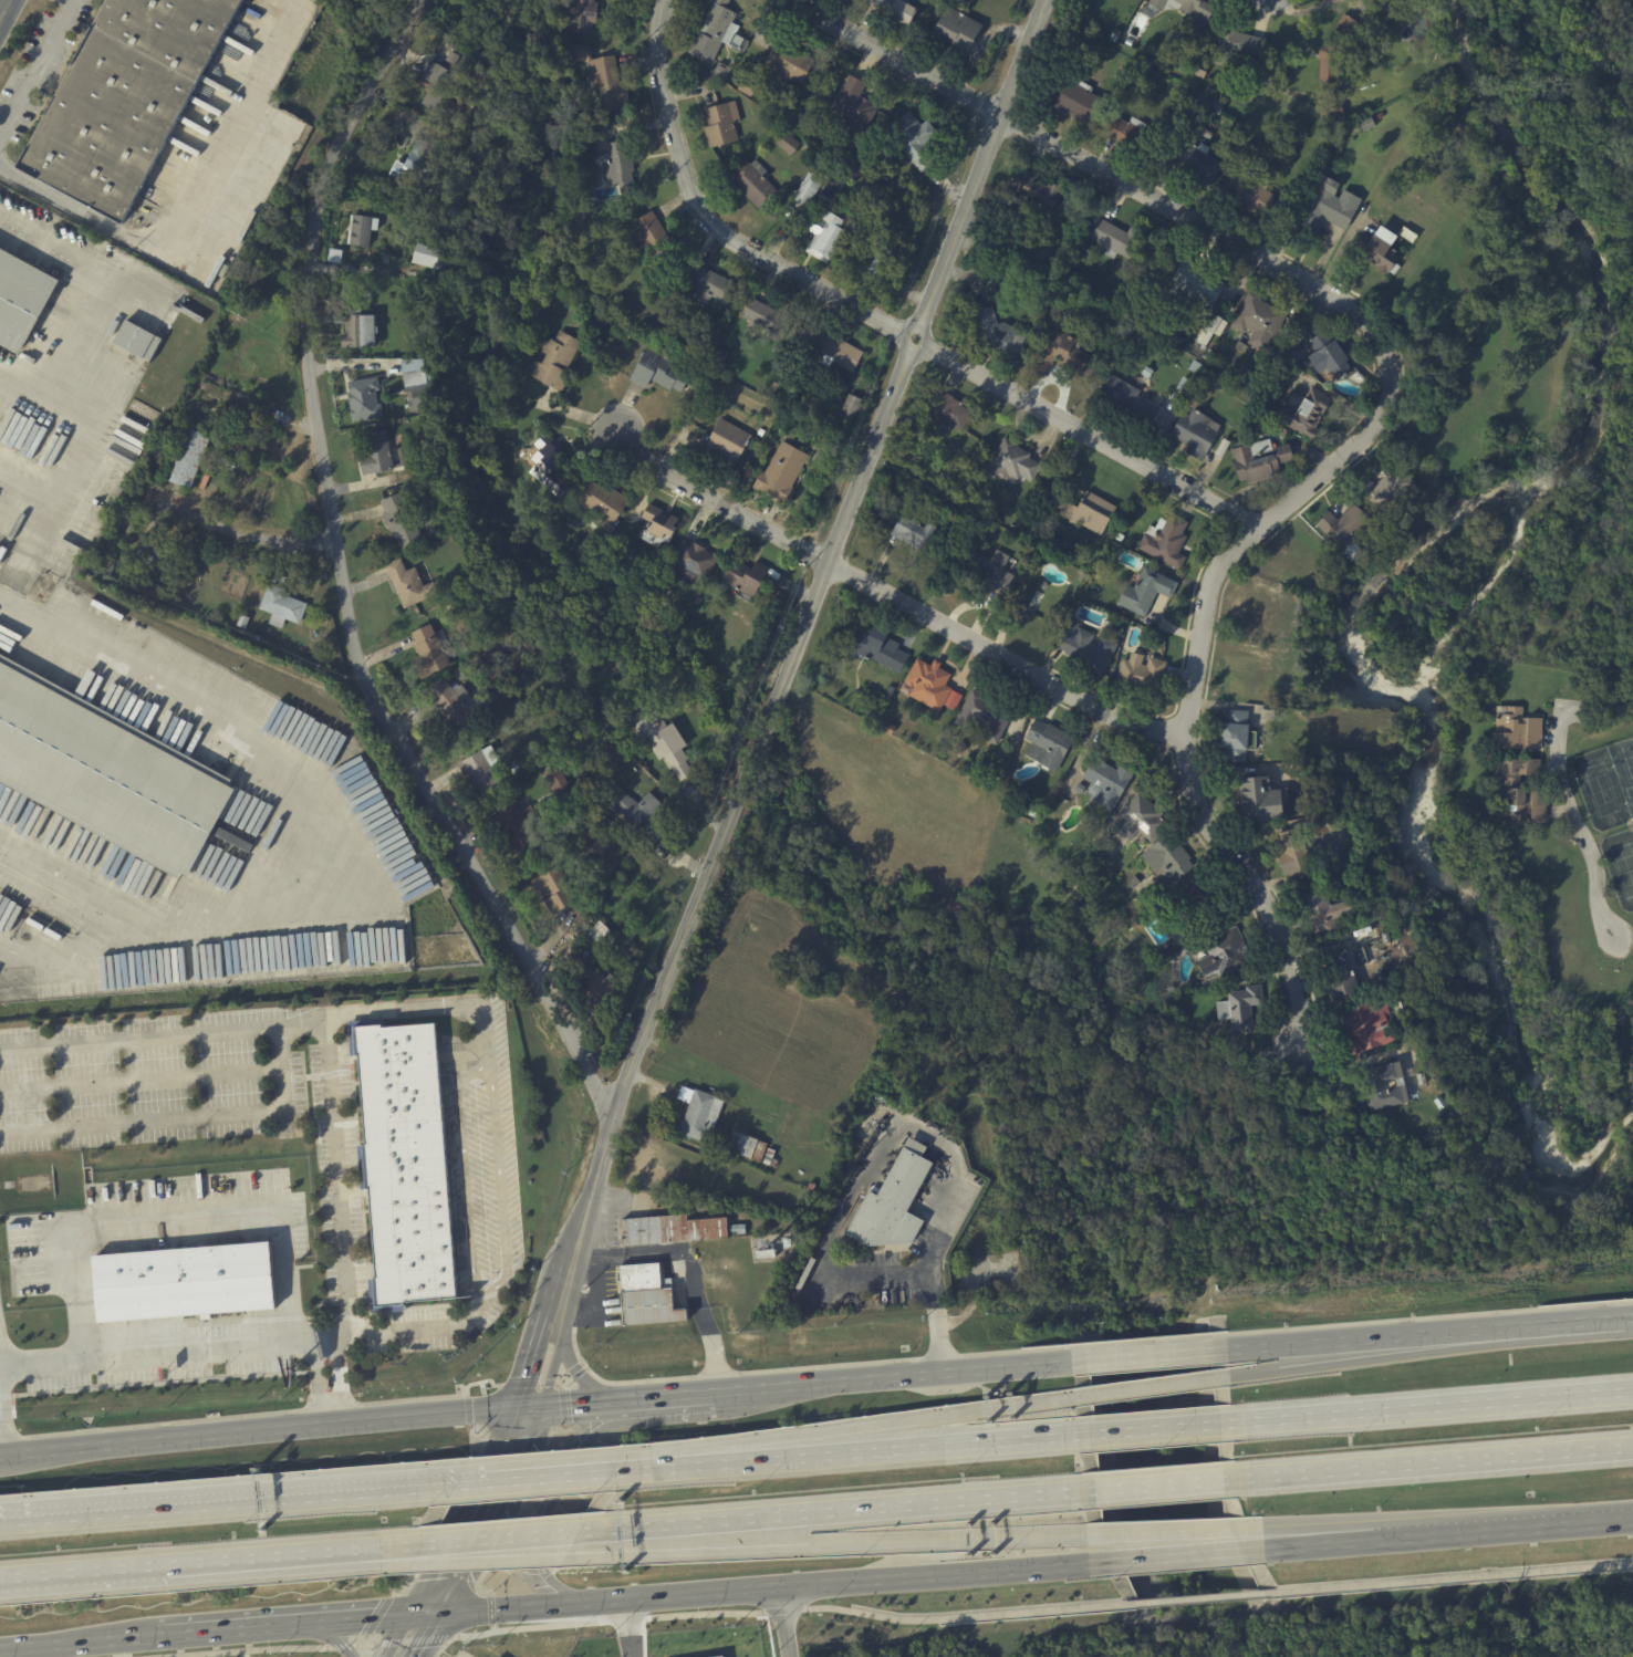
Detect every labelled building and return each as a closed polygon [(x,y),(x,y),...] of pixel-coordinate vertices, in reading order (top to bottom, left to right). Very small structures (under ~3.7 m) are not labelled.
[(95,28),(110,0),(246,0),(123,228),(20,171),(31,150),(30,150),(46,118),(48,119),(59,100),(56,98),(74,69),(75,69),(96,29),(95,28)] [(570,10),(571,0),(594,0),(599,1),(596,21),(592,21),(591,32),(562,29),(565,10),(570,10)] [(703,24),(714,0),(731,0),(726,10),(736,15),(731,24),(743,30),(739,38),(743,40),(738,51),(721,43),(711,65),(687,53),(697,32),(699,34),(704,24),(703,24)] [(892,9),(896,0),(898,0),(899,1),(900,0),(902,0),(917,9),(917,11),(918,11),(911,23),(897,15),(895,18),(893,15),(894,13),(890,11),(892,9)] [(1147,3),(1149,0),(1166,0),(1162,10),(1147,3)] [(1178,6),(1166,0),(1200,0),(1213,7),(1198,32),(1185,25),(1189,17),(1176,9),(1178,6)] [(982,25),(967,53),(934,35),(936,31),(933,29),(946,6),(982,25)] [(1345,15),(1358,23),(1341,48),(1343,49),(1338,64),(1336,63),(1335,83),(1318,82),(1320,61),(1319,61),(1324,43),(1344,14),(1345,15)] [(1234,25),(1239,27),(1238,32),(1266,39),(1259,63),(1217,52),(1224,23),(1234,25)] [(1114,28),(1120,31),(1113,42),(1107,39),(1114,28)] [(1132,41),(1130,48),(1123,44),(1126,39),(1132,41)] [(1199,44),(1193,55),(1184,49),(1192,39),(1199,44)] [(804,56),(813,61),(800,87),(789,81),(786,86),(767,75),(770,71),(762,66),(777,40),(804,56)] [(590,48),(590,58),(611,53),(617,79),(621,77),(626,98),(612,102),(613,107),(601,110),(595,85),(593,85),(586,61),(564,58),(565,41),(590,44),(590,48)] [(1190,64),(1184,73),(1178,70),(1182,64),(1179,62),(1184,55),(1193,61),(1190,64)] [(448,71),(462,79),(444,115),(423,104),(433,84),(422,79),(430,62),(448,71)] [(730,69),(724,82),(711,75),(718,62),(730,69)] [(1195,73),(1199,62),(1208,65),(1203,79),(1194,74),(1195,73)] [(1101,100),(1088,125),(1054,106),(1058,100),(1043,91),(1053,73),(1074,84),(1076,80),(1092,87),(1090,92),(1101,100)] [(743,76),(757,84),(750,97),(736,90),(743,76)] [(852,77),(864,84),(857,96),(875,106),(873,108),(875,111),(864,129),(857,126),(855,132),(838,122),(841,116),(831,111),(850,76),(852,77)] [(814,86),(816,81),(825,84),(822,91),(814,86)] [(1224,102),(1218,115),(1193,105),(1199,92),(1224,102)] [(704,127),(707,126),(704,110),(736,103),(740,123),(734,124),(738,140),(707,147),(704,127)] [(1339,105),(1341,114),(1330,118),(1327,108),(1339,105)] [(491,118),(487,116),(491,107),(510,116),(506,125),(491,118)] [(926,122),(936,134),(922,145),(936,166),(920,177),(884,128),(907,111),(918,124),(925,119),(926,122)] [(1164,111),(1169,115),(1163,127),(1156,123),(1163,111),(1164,111)] [(1115,144),(1104,138),(1116,117),(1126,123),(1130,116),(1144,125),(1141,131),(1152,138),(1141,158),(1115,144)] [(1374,126),(1364,132),(1360,123),(1371,117),(1374,126)] [(622,128),(605,129),(604,121),(621,118),(622,128)] [(1196,135),(1190,133),(1194,124),(1203,127),(1199,136),(1196,135)] [(1204,129),(1213,134),(1209,139),(1202,135),(1204,129)] [(782,131),(800,145),(791,157),(773,144),(782,131)] [(300,138),(287,161),(282,159),(295,136),(300,138)] [(1188,143),(1197,147),(1199,142),(1208,147),(1204,155),(1220,164),(1207,189),(1193,181),(1196,174),(1165,157),(1176,136),(1188,143)] [(632,159),(634,170),(632,170),(634,181),(605,186),(601,155),(606,154),(605,144),(626,140),(627,149),(631,149),(632,159)] [(447,156),(434,181),(446,187),(438,201),(391,177),(397,164),(406,168),(419,143),(447,156)] [(1254,146),(1247,158),(1240,155),(1247,143),(1254,146)] [(470,147),(477,152),(474,157),(467,153),(470,147)] [(735,187),(734,185),(736,183),(726,173),(742,157),(750,165),(755,160),(770,177),(766,180),(777,192),(757,210),(735,187)] [(1022,173),(1047,186),(1049,181),(1063,189),(1050,213),(1009,191),(1020,171),(1022,173)] [(822,181),(805,209),(791,200),(808,173),(822,181)] [(1270,204),(1262,218),(1254,212),(1251,218),(1235,208),(1237,205),(1221,196),(1235,174),(1249,183),(1254,174),(1270,183),(1266,190),(1275,196),(1270,204)] [(1360,199),(1344,231),(1321,219),(1314,233),(1298,226),(1306,210),(1302,208),(1319,175),(1336,184),(1331,196),(1338,199),(1342,190),(1360,199)] [(918,194),(915,202),(908,199),(912,191),(918,194)] [(655,212),(673,240),(676,238),(683,249),(652,268),(644,254),(653,249),(637,223),(655,211),(655,212)] [(831,217),(841,222),(836,229),(844,235),(828,260),(823,258),(820,261),(807,253),(815,238),(802,229),(812,213),(821,219),(825,213),(831,217)] [(376,218),(373,247),(351,244),(353,215),(376,217),(376,218)] [(1101,220),(1126,235),(1130,228),(1146,237),(1132,263),(1116,254),(1113,260),(1104,254),(1106,250),(1086,239),(1098,218),(1101,220)] [(1365,260),(1352,251),(1365,231),(1372,236),(1379,226),(1395,237),(1388,247),(1402,256),(1396,264),(1401,268),(1393,279),(1365,260)] [(1046,259),(1042,263),(1021,251),(1028,239),(1050,251),(1046,259)] [(885,274),(880,285),(845,268),(859,241),(868,247),(872,240),(891,250),(887,258),(892,261),(885,274)] [(446,271),(414,263),(419,243),(453,252),(448,272),(446,271)] [(22,354),(0,342),(0,246),(51,273),(62,279),(22,354)] [(383,254),(392,256),(391,264),(382,262),(383,254)] [(1223,283),(1209,306),(1192,296),(1184,308),(1162,294),(1182,259),(1223,283)] [(162,264),(165,260),(177,268),(174,272),(162,264)] [(697,262),(743,288),(732,306),(715,296),(709,305),(694,296),(698,289),(684,282),(695,261),(697,262)] [(189,264),(196,269),(189,282),(183,278),(189,264)] [(1266,304),(1276,310),(1277,306),(1288,312),(1266,354),(1247,344),(1250,337),(1231,326),(1250,291),(1260,296),(1259,300),(1266,304)] [(758,302),(786,316),(789,310),(800,315),(783,345),(771,338),(773,333),(745,317),(753,300),(758,302)] [(996,350),(988,346),(977,311),(991,306),(997,324),(1002,323),(1026,335),(1013,358),(996,350)] [(377,315),(378,346),(344,348),(343,335),(347,335),(347,324),(335,324),(335,317),(346,317),(346,316),(356,315),(356,309),(363,309),(363,316),(377,315)] [(665,310),(672,314),(666,324),(659,321),(665,310)] [(1205,346),(1204,347),(1193,341),(1200,327),(1198,326),(1207,312),(1226,323),(1218,336),(1213,333),(1205,346)] [(156,336),(163,340),(150,363),(115,344),(127,321),(156,336)] [(832,323),(849,330),(843,341),(868,352),(860,372),(862,373),(860,378),(852,375),(849,381),(859,385),(856,389),(814,371),(820,359),(812,356),(829,321),(832,323)] [(1175,327),(1189,335),(1182,347),(1158,334),(1165,322),(1175,327)] [(1344,374),(1335,379),(1329,369),(1325,373),(1323,369),(1317,374),(1304,356),(1313,351),(1308,341),(1325,330),(1345,359),(1344,361),(1350,369),(1344,374)] [(1075,342),(1072,347),(1089,356),(1080,374),(1055,361),(1048,375),(1034,368),(1042,352),(1046,354),(1057,331),(1075,341),(1075,342)] [(560,390),(532,375),(552,340),(557,342),(562,332),(583,343),(568,371),(572,374),(562,393),(560,390)] [(1238,342),(1247,346),(1242,354),(1234,348),(1238,342)] [(689,382),(695,385),(690,394),(685,392),(682,397),(654,381),(649,388),(633,379),(651,347),(675,361),(673,365),(693,376),(689,382)] [(719,354),(731,361),(726,369),(714,363),(719,354)] [(1144,366),(1151,371),(1146,378),(1138,374),(1144,366)] [(1214,369),(1221,375),(1217,383),(1208,377),(1214,369)] [(408,394),(405,375),(428,372),(429,377),(434,376),(436,385),(430,386),(435,409),(412,414),(408,394)] [(1250,375),(1260,381),(1255,390),(1239,382),(1245,372),(1250,375)] [(1137,393),(1135,396),(1158,408),(1147,428),(1093,398),(1106,374),(1137,390),(1137,393)] [(1180,377),(1190,383),(1184,394),(1174,388),(1180,377)] [(378,378),(382,390),(377,392),(379,406),(383,405),(385,417),(352,423),(347,394),(350,394),(349,384),(378,378)] [(777,383),(783,386),(777,398),(770,394),(777,383)] [(1312,388),(1330,399),(1313,428),(1317,429),(1311,440),(1276,420),(1284,405),(1294,410),(1301,398),(1303,399),(1310,387),(1312,388)] [(940,392),(951,397),(950,399),(959,405),(958,406),(970,413),(959,433),(938,420),(936,426),(920,418),(937,389),(940,392)] [(857,421),(843,416),(852,394),(866,399),(857,421)] [(1210,420),(1207,428),(1218,435),(1202,462),(1186,454),(1189,448),(1171,437),(1183,414),(1189,417),(1193,410),(1210,420)] [(729,462),(725,459),(727,456),(720,452),(718,458),(699,448),(705,438),(710,441),(722,418),(755,436),(738,467),(729,462)] [(191,490),(166,480),(188,427),(212,437),(191,490)] [(761,429),(767,431),(763,438),(758,435),(761,429)] [(392,449),(396,471),(365,477),(361,457),(370,455),(366,436),(388,431),(392,449)] [(557,440),(568,449),(563,454),(571,460),(559,473),(575,488),(563,500),(534,475),(543,465),(538,460),(549,448),(550,449),(552,447),(542,438),(548,431),(557,440)] [(1019,448),(1031,455),(1029,458),(1040,465),(1031,482),(1019,476),(1017,480),(1008,476),(1006,480),(996,475),(998,470),(990,466),(1005,438),(1017,445),(1016,447),(1019,448)] [(1280,446),(1287,444),(1291,460),(1276,466),(1278,471),(1271,473),(1272,477),(1247,484),(1246,482),(1239,484),(1229,450),(1268,439),(1271,448),(1280,446)] [(811,456),(793,488),(795,489),(788,504),(757,488),(765,473),(767,475),(784,441),(811,456)] [(223,454),(240,460),(237,469),(220,462),(223,454)] [(1393,459),(1415,484),(1380,515),(1355,487),(1366,478),(1373,486),(1385,476),(1380,469),(1392,458),(1393,459)] [(205,491),(200,489),(210,465),(215,467),(205,491)] [(628,498),(634,502),(615,529),(578,501),(596,475),(628,498)] [(1059,513),(1063,502),(1074,508),(1078,502),(1076,502),(1080,499),(1084,491),(1115,509),(1100,536),(1079,524),(1076,528),(1058,515),(1059,513)] [(425,542),(404,550),(396,531),(394,532),(386,515),(388,514),(384,502),(408,492),(423,525),(419,527),(426,541),(425,542)] [(666,514),(674,519),(676,517),(683,520),(679,527),(684,529),(678,539),(672,535),(668,541),(649,532),(654,522),(646,518),(652,504),(666,511),(665,514),(666,514)] [(1344,554),(1325,536),(1328,534),(1317,523),(1328,512),(1336,521),(1351,504),(1373,524),(1344,554)] [(1176,518),(1186,522),(1180,535),(1185,538),(1177,554),(1185,557),(1178,572),(1159,563),(1161,561),(1136,550),(1148,525),(1154,529),(1158,519),(1164,521),(1168,513),(1176,518)] [(897,541),(888,536),(899,517),(909,522),(912,519),(914,521),(913,523),(923,529),(926,523),(935,529),(920,554),(897,541)] [(959,525),(950,540),(945,535),(954,522),(959,525)] [(436,531),(429,534),(426,528),(434,524),(436,531)] [(1117,533),(1124,536),(1121,543),(1114,540),(1117,533)] [(696,543),(708,549),(707,550),(716,555),(717,554),(721,556),(708,582),(674,564),(687,539),(696,543)] [(1009,557),(1001,570),(1012,576),(1008,585),(1013,590),(1010,597),(1003,593),(1001,597),(956,572),(967,551),(988,563),(996,550),(1009,557)] [(114,574),(105,571),(111,557),(119,561),(114,574)] [(422,575),(427,587),(433,585),(437,596),(407,609),(387,565),(403,559),(409,572),(418,567),(422,575)] [(750,569),(751,570),(757,561),(770,569),(767,574),(772,577),(767,587),(763,585),(756,598),(725,581),(736,561),(750,569)] [(1167,598),(1155,593),(1144,617),(1116,605),(1125,585),(1132,587),(1133,587),(1131,586),(1133,584),(1134,584),(1142,567),(1175,583),(1167,598)] [(1081,572),(1085,575),(1082,582),(1076,580),(1081,572)] [(716,587),(719,582),(728,587),(725,593),(716,587)] [(272,585),(292,593),(290,597),(310,605),(302,625),(261,609),(271,584),(272,585)] [(1037,593),(1041,595),(1031,614),(1024,609),(1034,592),(1037,593)] [(252,618),(248,629),(238,626),(242,615),(252,618)] [(1095,636),(1100,638),(1100,636),(1116,645),(1099,677),(1074,664),(1076,659),(1052,647),(1067,619),(1076,625),(1071,636),(1072,637),(1076,627),(1091,635),(1092,634),(1095,636)] [(438,632),(454,666),(424,680),(414,659),(422,656),(417,647),(419,646),(414,635),(435,625),(438,632)] [(898,645),(896,650),(907,655),(897,675),(852,652),(861,632),(866,634),(870,626),(885,634),(883,638),(898,645)] [(530,656),(522,659),(517,648),(523,645),(530,656)] [(180,880),(0,782),(0,652),(235,780),(231,785),(239,790),(191,878),(184,874),(180,880)] [(490,661),(479,671),(471,661),(482,653),(490,661)] [(1138,656),(1142,657),(1140,665),(1144,667),(1146,657),(1165,664),(1154,697),(1113,684),(1121,659),(1126,661),(1130,653),(1138,656)] [(913,657),(899,682),(907,686),(904,694),(935,710),(947,687),(942,685),(947,674),(935,667),(937,663),(930,658),(927,664),(913,657)] [(465,687),(474,699),(467,704),(480,722),(464,734),(434,692),(449,680),(457,691),(465,686),(465,687)] [(886,685),(882,695),(887,697),(892,687),(886,685)] [(1008,718),(995,746),(979,738),(984,728),(971,722),(967,731),(951,725),(970,687),(1013,708),(1008,718)] [(1522,715),(1522,719),(1542,719),(1541,751),(1490,750),(1490,734),(1496,734),(1496,708),(1522,708),(1522,715)] [(658,709),(672,728),(677,725),(691,746),(686,750),(693,760),(689,762),(697,774),(684,783),(667,759),(663,761),(651,744),(646,748),(634,730),(637,728),(635,725),(637,722),(634,717),(645,709),(649,716),(658,709)] [(1245,712),(1247,712),(1244,763),(1225,761),(1226,750),(1217,749),(1218,725),(1228,725),(1228,711),(1245,712)] [(882,719),(877,727),(888,732),(892,726),(882,719)] [(1038,722),(1046,727),(1047,725),(1073,740),(1053,774),(1023,757),(1030,744),(1022,740),(1033,720),(1038,722)] [(955,741),(951,748),(958,751),(961,744),(955,741)] [(475,784),(470,777),(468,778),(460,765),(486,750),(488,752),(496,748),(503,761),(495,765),(507,786),(485,800),(475,784)] [(1101,763),(1116,772),(1119,768),(1132,775),(1111,813),(1089,800),(1092,794),(1085,791),(1089,784),(1081,780),(1093,759),(1101,763)] [(1539,764),(1539,779),(1519,778),(1519,782),(1502,782),(1502,779),(1492,779),(1492,760),(1539,761),(1539,764)] [(555,793),(552,788),(553,786),(547,774),(560,767),(574,792),(562,800),(560,795),(558,796),(555,793)] [(605,768),(603,789),(593,788),(596,767),(605,768)] [(1270,785),(1271,792),(1279,791),(1278,789),(1289,788),(1291,804),(1280,806),(1282,821),(1244,826),(1238,783),(1245,782),(1244,781),(1269,777),(1270,785)] [(1078,784),(1083,788),(1080,794),(1072,791),(1076,783),(1078,784)] [(670,837),(662,848),(609,803),(611,801),(605,796),(615,784),(622,790),(622,789),(642,805),(653,793),(673,811),(661,825),(673,835),(670,837)] [(1541,793),(1546,793),(1544,821),(1526,821),(1526,824),(1523,824),(1523,827),(1495,826),(1495,806),(1499,806),(1499,794),(1505,794),(1505,790),(1522,790),(1522,792),(1541,793)] [(1137,792),(1161,813),(1152,823),(1161,830),(1148,844),(1135,832),(1126,843),(1114,832),(1123,821),(1116,815),(1136,792),(1137,792)] [(521,811),(522,812),(532,805),(540,820),(530,826),(539,842),(517,855),(505,832),(506,831),(499,816),(518,805),(521,811)] [(250,852),(253,844),(216,826),(213,834),(250,852)] [(594,827),(600,834),(591,843),(585,836),(594,827)] [(1319,846),(1322,858),(1308,863),(1310,868),(1281,877),(1275,855),(1280,853),(1277,845),(1273,846),(1271,841),(1276,840),(1275,836),(1302,828),(1308,850),(1319,846)] [(1169,836),(1194,864),(1164,890),(1136,858),(1166,833),(1169,836)] [(600,851),(599,852),(592,845),(603,834),(610,841),(600,851)] [(570,908),(554,917),(544,898),(550,895),(549,892),(541,896),(533,882),(562,866),(581,903),(570,908)] [(1192,913),(1212,899),(1199,879),(1178,892),(1192,913)] [(1183,914),(1177,918),(1166,903),(1187,887),(1198,902),(1183,914)] [(1335,905),(1346,902),(1351,914),(1331,920),(1335,932),(1311,941),(1303,918),(1301,919),(1293,898),(1320,889),(1327,908),(1335,905)] [(600,944),(591,934),(584,940),(576,932),(585,924),(592,931),(602,921),(613,934),(601,945),(600,944)] [(1231,973),(1218,980),(1214,972),(1202,979),(1194,963),(1207,957),(1200,945),(1234,927),(1244,946),(1237,949),(1246,966),(1231,973)] [(615,937),(621,942),(617,946),(612,941),(615,937)] [(1366,966),(1349,972),(1356,994),(1335,1002),(1321,959),(1343,951),(1344,955),(1361,949),(1366,966)] [(593,970),(596,975),(600,971),(609,980),(613,976),(620,982),(615,986),(623,993),(620,997),(624,1002),(603,1021),(573,987),(592,969),(593,970)] [(1249,1012),(1251,1033),(1228,1036),(1227,1020),(1215,1022),(1213,1004),(1225,1003),(1224,994),(1244,992),(1242,988),(1260,986),(1262,1005),(1249,1007),(1249,1012)] [(1385,1036),(1387,1042),(1376,1046),(1376,1048),(1350,1057),(1345,1044),(1353,1041),(1349,1025),(1340,1029),(1335,1015),(1366,1003),(1369,1009),(1382,1003),(1386,1017),(1373,1022),(1376,1032),(1383,1030),(1385,1036)] [(439,1034),(460,1299),(408,1303),(409,1305),(405,1306),(406,1312),(372,1315),(368,1280),(381,1279),(373,1189),(367,1189),(367,1190),(362,1191),(357,1147),(367,1146),(367,1145),(370,1145),(362,1054),(356,1055),(357,1056),(351,1056),(349,1028),(357,1028),(357,1025),(386,1023),(386,1026),(438,1022),(439,1034)] [(1366,1101),(1360,1070),(1398,1061),(1402,1077),(1383,1082),(1385,1090),(1404,1085),(1408,1102),(1369,1111),(1366,1101)] [(1417,1085),(1415,1074),(1423,1073),(1425,1083),(1417,1085)] [(688,1103),(694,1091),(714,1098),(714,1101),(721,1104),(711,1129),(716,1132),(709,1147),(674,1133),(678,1121),(680,1123),(688,1103)] [(1446,1105),(1439,1111),(1433,1101),(1439,1096),(1446,1105)] [(732,1132),(767,1145),(760,1163),(726,1150),(732,1132)] [(912,1244),(868,1247),(846,1234),(868,1191),(876,1196),(903,1148),(904,1148),(909,1137),(927,1147),(922,1158),(933,1164),(906,1212),(924,1222),(912,1244)] [(769,1149),(776,1151),(772,1159),(779,1161),(777,1169),(762,1164),(769,1149)] [(720,1220),(727,1220),(728,1240),(624,1249),(622,1221),(632,1221),(631,1209),(654,1207),(655,1219),(687,1217),(688,1223),(720,1220)] [(746,1226),(746,1236),(730,1236),(730,1226),(746,1226)] [(269,1241),(93,1254),(97,1321),(274,1307),(269,1241)] [(672,1279),(675,1312),(685,1311),(686,1322),(621,1327),(618,1293),(622,1293),(620,1268),(659,1264),(661,1272),(666,1272),(667,1280),(672,1279)]
